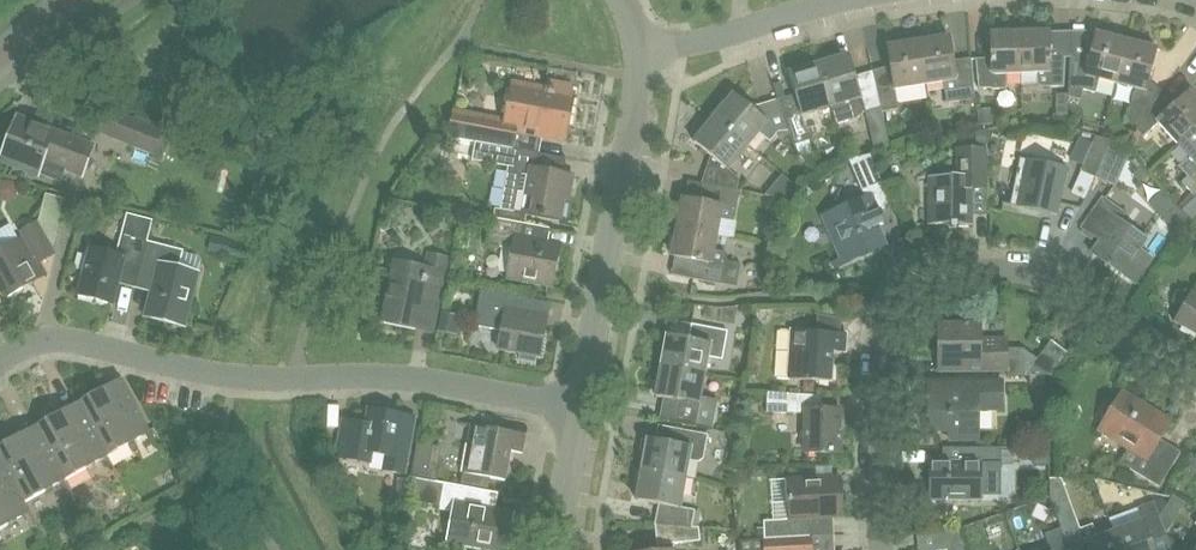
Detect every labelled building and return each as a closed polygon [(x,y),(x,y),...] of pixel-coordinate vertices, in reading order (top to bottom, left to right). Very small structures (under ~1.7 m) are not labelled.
[(1095,92),(1099,79),(1116,84),(1126,41),(1121,40),(1119,34),(1104,30),(1100,34),(1096,33),(1091,53),(1089,62),(1070,57),(1069,94),(1069,97),(1081,100),(1083,89),(1095,92)] [(1020,33),(1021,73),(1037,73),(1037,83),(1039,86),(1042,87),(1064,87),(1065,57),(1050,57),(1049,32),(1020,33)] [(971,59),(953,61),(949,37),(944,37),(941,33),(929,35),(927,40),(918,42),(925,85),(941,83),(944,103),(975,99),(971,59)] [(1005,74),(1021,73),(1020,33),(991,34),(991,59),(976,59),(979,89),(1001,89),(1004,87),(1005,83),(1005,74)] [(1136,129),(1160,96),(1147,85),(1157,49),(1126,41),(1116,84),(1135,88),(1127,119),(1136,129)] [(895,90),(925,85),(918,42),(887,47),(891,71),(873,74),(881,107),(882,112),(898,110),(895,90)] [(881,107),(873,74),(873,72),(855,77),(848,55),(818,64),(831,107),(837,124),(859,118),(865,111),(881,107)] [(802,116),(831,107),(818,64),(789,73),(795,95),(777,100),(788,131),(794,145),(809,140),(802,116)] [(453,114),(450,132),(449,137),(476,142),(513,149),(517,130),(556,137),(559,123),(569,125),(574,97),(571,96),(573,87),(547,82),(546,91),(512,85),(505,124),(485,120),(486,120),(453,114)] [(1195,128),(1195,99),(1189,92),(1171,109),(1160,96),(1136,129),(1143,137),(1158,123),(1178,145),(1195,128)] [(788,131),(777,100),(751,108),(733,94),(714,118),(748,146),(759,133),(768,141),(776,130),(778,132),(788,131)] [(1056,94),(1056,114),(1069,114),(1069,97),(1069,94),(1056,94)] [(978,110),(979,125),(993,124),(992,109),(978,110)] [(108,111),(100,131),(154,152),(162,132),(108,111)] [(44,160),(66,169),(82,175),(93,146),(17,117),(0,160),(38,175),(44,160)] [(729,170),(748,146),(714,118),(694,142),(711,156),(702,183),(710,185),(737,190),(739,179),(729,170)] [(1195,197),(1195,128),(1178,145),(1189,157),(1178,167),(1188,177),(1182,182),(1195,197)] [(988,130),(976,130),(976,146),(988,146),(988,130)] [(988,167),(1005,167),(1005,132),(988,132),(988,167)] [(1095,178),(1108,148),(1111,141),(1096,137),(1081,171),(1095,178)] [(566,159),(513,149),(476,142),(472,159),(514,167),(513,173),(529,176),(525,194),(522,193),(518,213),(495,209),(493,218),(525,224),(527,215),(561,221),(566,191),(571,192),(574,176),(563,174),(566,159)] [(956,177),(928,177),(928,225),(970,225),(970,192),(987,192),(987,148),(956,148),(956,177)] [(1108,148),(1095,178),(1116,187),(1129,157),(1108,148)] [(865,199),(831,214),(837,230),(831,232),(844,263),(882,247),(868,215),(892,204),(871,155),(848,160),(865,199)] [(1020,158),(1010,206),(1057,215),(1068,168),(1020,158)] [(1142,165),(1135,171),(1142,179),(1149,173),(1142,165)] [(740,190),(737,190),(710,185),(707,203),(682,199),(677,228),(717,235),(720,219),(730,221),(731,221),(732,221),(733,220),(734,219),(735,218),(735,217),(740,190)] [(1161,193),(1149,205),(1175,233),(1188,222),(1161,193)] [(62,199),(45,195),(43,203),(60,207),(62,199)] [(1150,259),(1137,250),(1144,240),(1118,222),(1123,214),(1103,199),(1082,228),(1102,242),(1094,254),(1134,282),(1150,259)] [(138,279),(138,277),(148,242),(148,240),(153,221),(127,214),(116,255),(91,248),(78,296),(113,305),(121,274),(138,279)] [(522,241),(525,224),(493,218),(488,246),(512,251),(507,276),(554,285),(560,248),(522,241)] [(33,283),(46,275),(39,263),(56,254),(38,223),(21,232),(25,238),(12,245),(0,252),(0,288),(6,298),(33,283)] [(726,253),(724,252),(715,250),(717,235),(677,228),(672,256),(696,261),(693,279),(723,285),(727,261),(728,258),(728,256),(727,254),(726,253)] [(148,242),(138,277),(155,282),(147,313),(185,323),(197,277),(178,272),(184,251),(148,242)] [(247,244),(236,242),(233,256),(244,259),(247,244)] [(384,321),(417,328),(432,331),(446,260),(430,257),(426,273),(395,267),(384,321)] [(550,303),(480,291),(474,325),(501,330),(498,349),(520,353),(519,360),(536,363),(537,356),(541,357),(550,303)] [(1185,303),(1174,322),(1195,334),(1195,294),(1191,291),(1185,303)] [(938,357),(938,372),(956,372),(1007,371),(1007,349),(1007,339),(981,339),(981,323),(938,324),(938,357)] [(661,366),(705,374),(711,344),(725,347),(727,331),(692,325),(689,340),(667,335),(661,366)] [(791,330),(788,379),(831,382),(833,352),(845,353),(846,334),(791,330)] [(1068,353),(1051,341),(1037,359),(1025,376),(1030,376),(1044,376),(1050,376),(1068,353)] [(1007,371),(1007,376),(1025,376),(1037,359),(1024,348),(1007,349),(1007,371)] [(701,398),(705,374),(661,366),(656,397),(664,398),(661,419),(714,428),(718,401),(701,398)] [(1030,376),(1030,386),(1044,385),(1044,376),(1030,376)] [(78,404),(107,457),(150,433),(120,380),(78,404)] [(929,397),(929,431),(950,431),(950,440),(977,440),(978,410),(1001,410),(1002,381),(961,380),(930,380),(929,397)] [(1118,462),(1130,470),(1159,488),(1178,456),(1157,443),(1170,422),(1123,392),(1099,430),(1127,447),(1118,462)] [(767,393),(767,413),(800,413),(800,395),(767,393)] [(65,480),(107,457),(78,404),(36,427),(65,480)] [(404,475),(410,440),(415,417),(400,415),(369,409),(366,426),(343,422),(337,457),(361,461),(362,453),(385,457),(383,471),(404,475)] [(806,410),(805,453),(840,454),(841,410),(806,410)] [(471,425),(463,473),(505,481),(511,452),(522,454),(526,435),(471,425)] [(686,478),(689,460),(699,462),(704,459),(708,435),(659,426),(656,441),(648,439),(642,470),(686,478)] [(65,480),(36,427),(0,447),(0,463),(23,503),(65,480)] [(417,444),(415,455),(411,477),(426,479),(435,481),(441,449),(417,444)] [(929,462),(929,500),(982,500),(1000,500),(1000,462),(1000,448),(966,448),(965,462),(942,462),(929,462)] [(23,503),(0,463),(0,530),(29,514),(23,503)] [(680,508),(686,478),(642,470),(636,500),(659,505),(655,525),(692,527),(695,511),(680,508)] [(742,484),(751,477),(750,470),(734,471),(735,484),(742,484)] [(765,539),(810,536),(809,520),(843,518),(840,477),(788,480),(790,520),(764,521),(765,539)] [(398,480),(396,490),(408,492),(410,482),(398,480)] [(440,510),(454,513),(449,542),(493,549),(506,549),(512,514),(481,508),(484,491),(445,484),(440,510)] [(1168,505),(1179,512),(1185,502),(1174,496),(1168,504),(1168,505)] [(1121,549),(1154,549),(1151,542),(1166,536),(1154,502),(1138,508),(1143,521),(1114,531),(1121,549)] [(35,527),(28,514),(24,517),(31,529),(35,527)] [(1097,537),(1093,524),(1064,535),(1069,549),(1121,549),(1114,531),(1097,537)] [(699,528),(692,527),(655,525),(657,545),(700,541),(699,528)] [(966,546),(959,529),(931,531),(933,549),(956,547),(958,549),(967,549),(966,546)] [(1064,535),(1048,541),(1051,549),(1069,549),(1064,535)] [(810,536),(765,539),(740,540),(740,549),(811,549),(810,536)]
